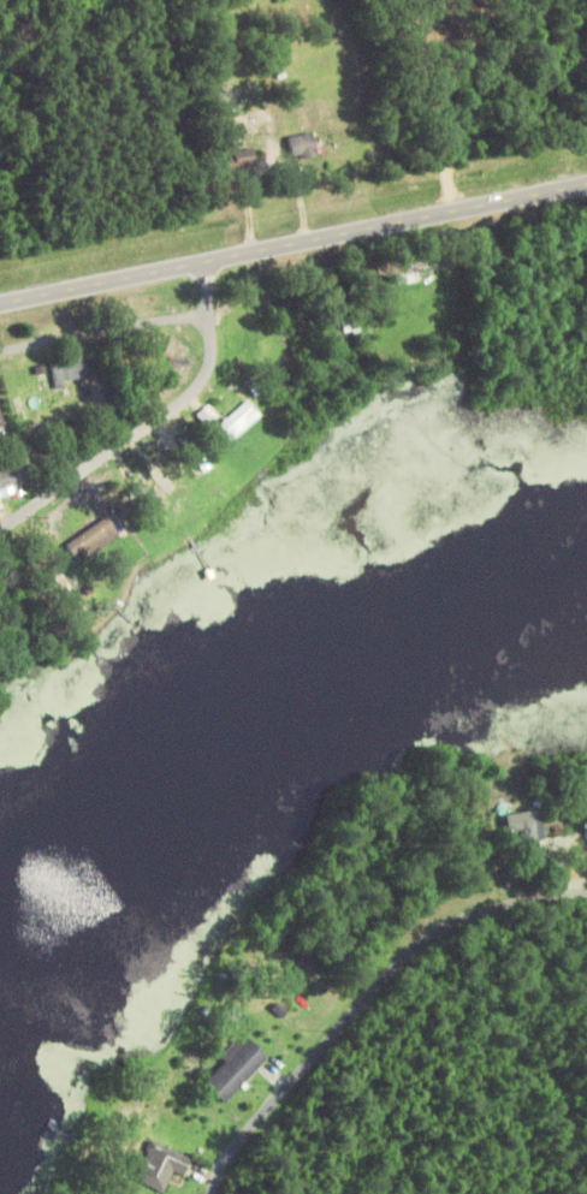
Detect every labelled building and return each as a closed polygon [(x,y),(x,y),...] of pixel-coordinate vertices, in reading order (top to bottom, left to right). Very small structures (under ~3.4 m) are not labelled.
[(315,157),(311,134),(288,138),(292,161),(315,157)] [(255,168),(253,150),(228,152),(230,171),(255,168)] [(395,275),(398,284),(413,279),(408,260),(376,270),(379,280),(395,275)] [(176,370),(170,353),(146,362),(152,378),(176,370)] [(87,381),(82,358),(51,364),(55,387),(87,381)] [(16,387),(27,421),(46,415),(35,381),(16,387)] [(261,416),(247,401),(217,428),(231,443),(261,416)] [(27,485),(22,464),(0,470),(0,493),(27,485)] [(83,589),(65,560),(50,570),(68,598),(83,589)] [(541,814),(507,814),(507,852),(541,852),(541,814)] [(204,1084),(224,1104),(268,1059),(245,1036),(222,1059),(225,1063),(204,1084)] [(191,1159),(150,1141),(133,1179),(164,1193),(173,1172),(183,1176),(191,1159)]
